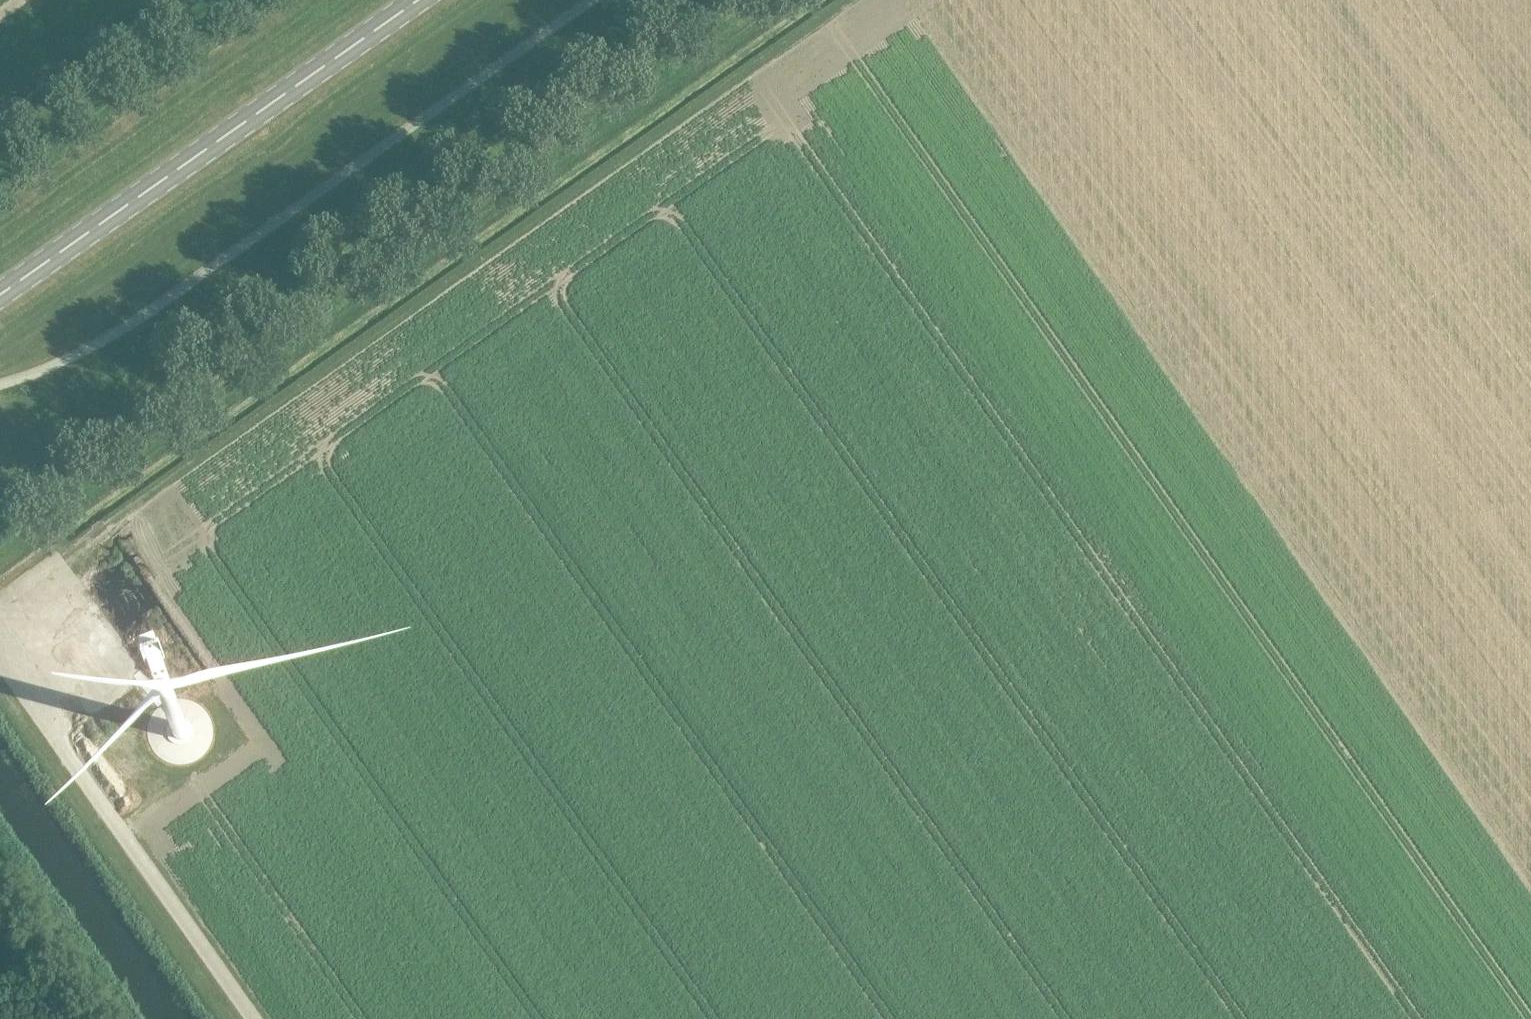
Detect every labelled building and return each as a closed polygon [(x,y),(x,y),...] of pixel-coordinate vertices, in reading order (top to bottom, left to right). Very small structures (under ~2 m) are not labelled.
[(171,731),(171,732),(171,734),(172,735),(172,737),(173,738),(175,739),(176,740),(178,741),(179,741),(181,741),(183,741),(184,740),(185,739),(187,738),(188,737),(188,735),(189,734),(189,732),(189,730),(188,729),(188,727),(187,726),(185,725),(184,724),(182,723),(181,723),(179,723),(177,723),(176,724),(174,725),(173,726),(172,727),(171,729),(171,731)]
